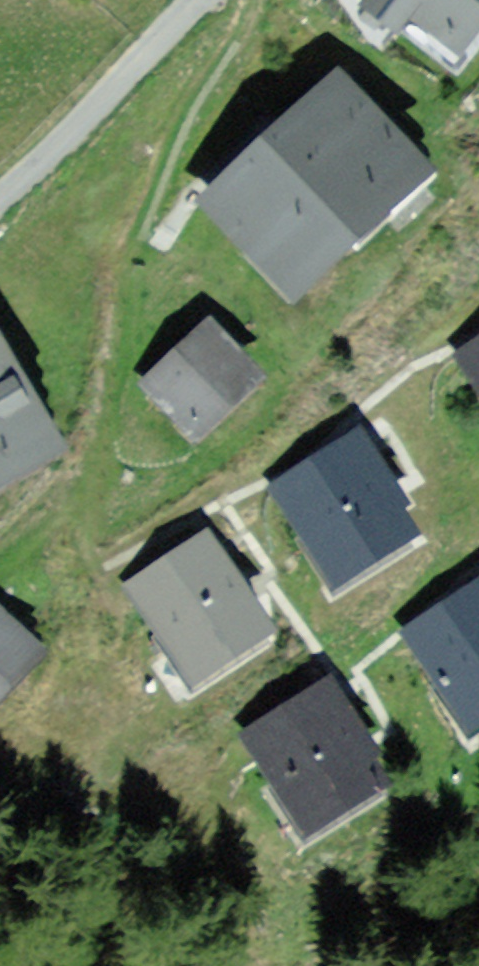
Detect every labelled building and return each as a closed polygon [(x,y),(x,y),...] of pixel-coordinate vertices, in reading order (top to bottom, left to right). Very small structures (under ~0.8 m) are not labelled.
[(374,2),(368,10),(395,32),(409,14),(454,48),(478,15),(478,0),(371,0),(374,2)] [(251,168),(211,205),(287,285),(341,235),(346,240),(414,176),(384,143),(387,140),(358,108),(354,112),(334,90),(276,144),(265,133),(240,157),(251,168)] [(248,377),(208,334),(146,391),(159,404),(167,397),(194,427),(248,377)] [(467,357),(478,376),(478,349),(467,357)] [(47,451),(0,370),(0,478),(47,451)] [(400,502),(385,476),(373,484),(359,460),(370,454),(361,440),(350,447),(350,446),(281,489),(335,575),(404,532),(390,509),(400,502)] [(229,581),(204,543),(136,588),(192,672),(259,627),(245,605),(255,598),(239,574),(229,581)] [(413,635),(469,719),(478,712),(478,590),(413,635)] [(27,654),(0,628),(0,683),(27,654)] [(345,707),(332,687),(320,695),(332,714),(345,707)] [(332,714),(320,695),(251,738),(306,824),(374,780),(360,759),(344,733),(332,714)] [(355,725),(344,733),(360,759),(371,751),(355,725)]
